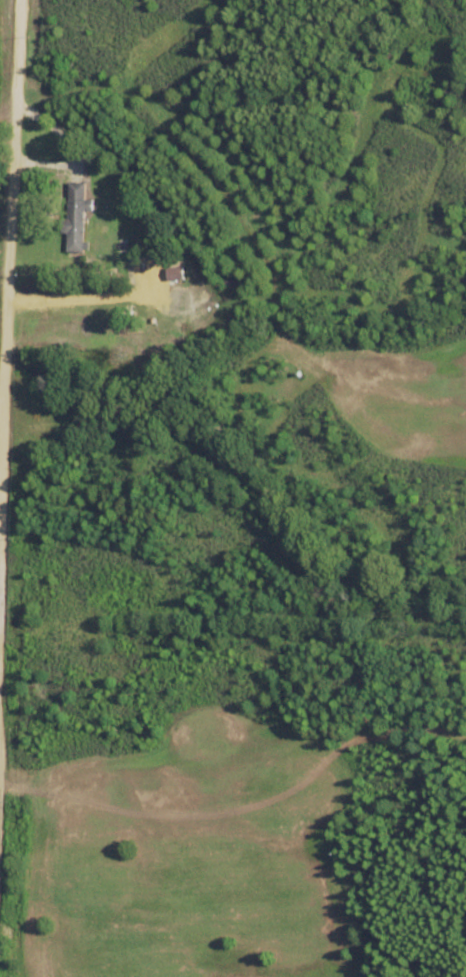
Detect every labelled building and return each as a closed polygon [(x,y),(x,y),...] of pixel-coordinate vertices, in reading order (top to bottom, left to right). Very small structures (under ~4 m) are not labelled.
[(87,183),(69,182),(68,232),(69,232),(69,251),(85,252),(86,209),(93,209),(94,199),(86,199),(87,183)]
